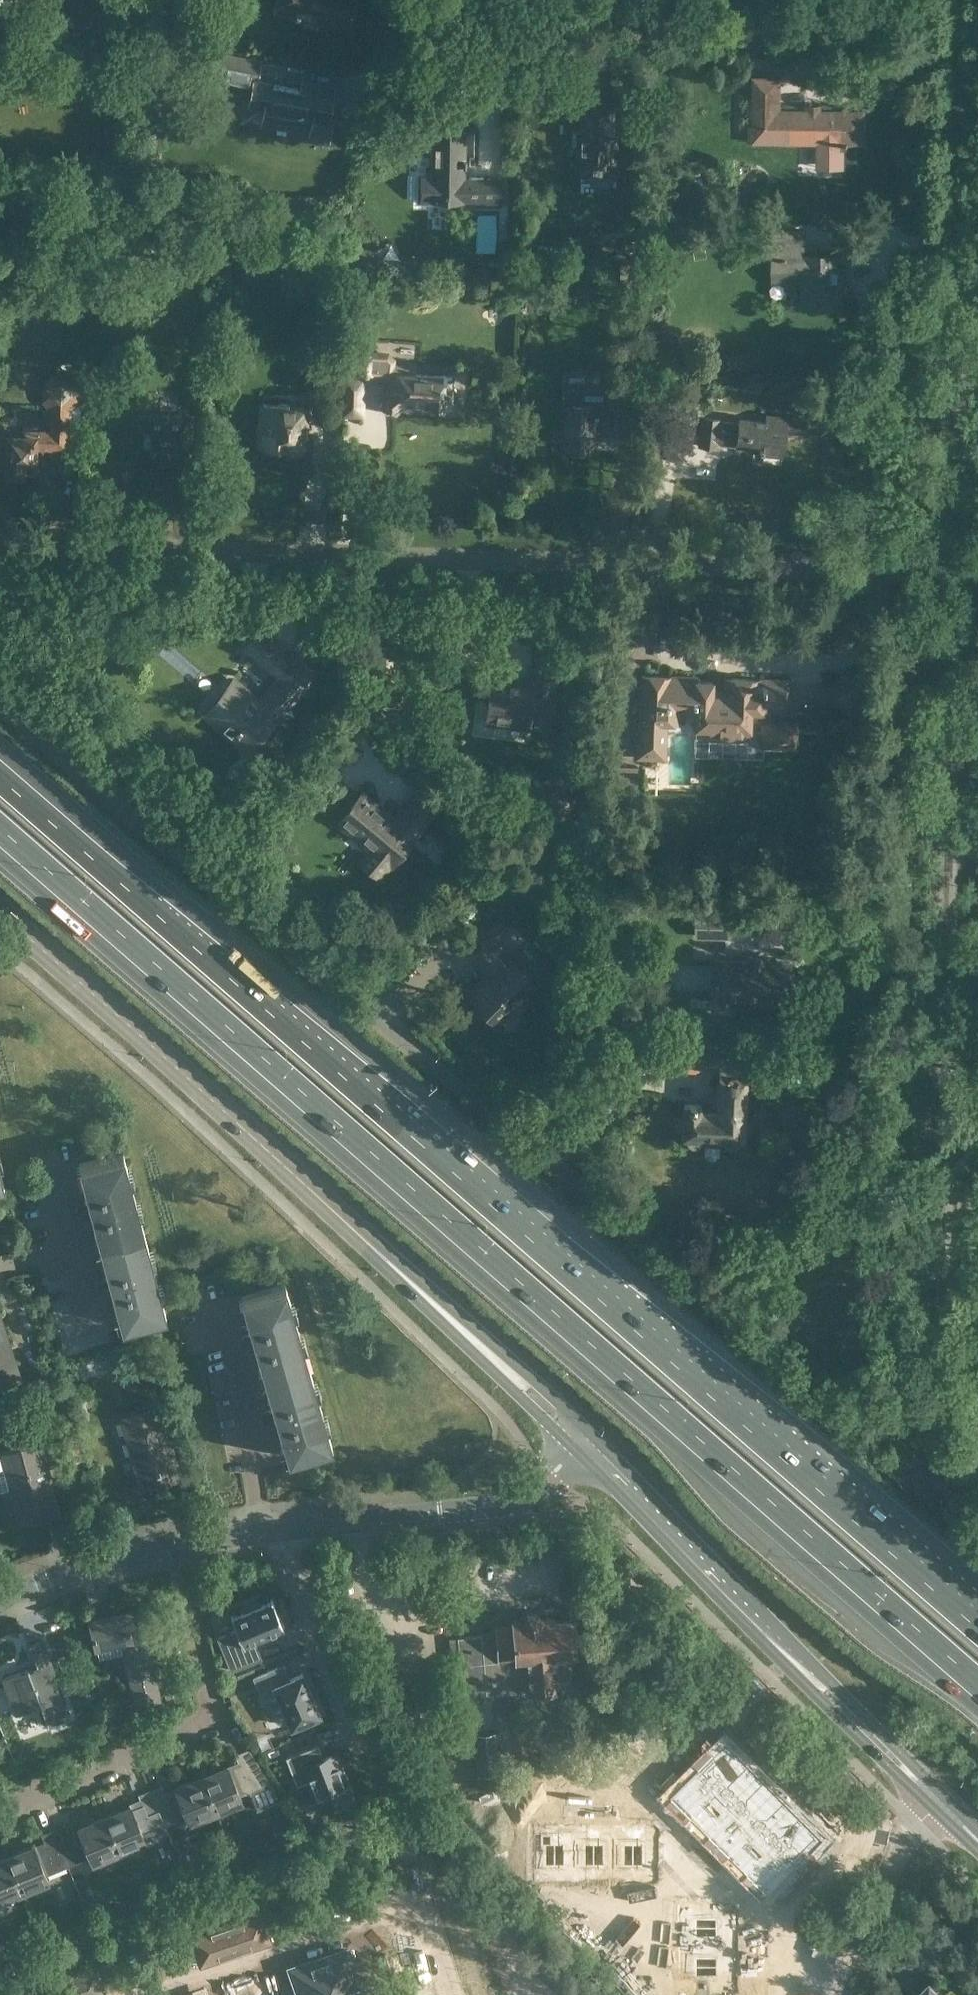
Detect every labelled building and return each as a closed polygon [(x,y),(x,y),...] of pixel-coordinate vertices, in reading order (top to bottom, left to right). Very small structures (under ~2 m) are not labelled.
[(20,0),(0,0),(0,17),(20,0)] [(349,27),(356,0),(280,0),(278,6),(276,11),(306,19),(308,11),(321,15),(320,18),(349,27)] [(255,80),(259,60),(215,51),(212,64),(231,92),(257,98),(276,126),(284,127),(297,128),(315,116),(317,109),(327,112),(331,95),(255,80)] [(753,123),(759,123),(759,141),(818,142),(817,158),(843,158),(843,144),(848,144),(848,142),(864,143),(864,111),(780,109),(780,77),(754,77),(753,123)] [(572,131),(572,144),(577,144),(576,175),(616,175),(617,142),(613,142),(613,101),(582,101),(581,131),(572,131)] [(501,177),(463,177),(463,165),(465,165),(466,131),(431,130),(430,176),(421,176),(420,201),(447,202),(448,194),(464,194),(464,202),(477,202),(477,206),(500,206),(501,177)] [(803,230),(773,229),(773,280),(802,280),(802,307),(842,308),(842,280),(846,280),(846,269),(838,269),(838,254),(803,254),(803,230)] [(237,230),(224,230),(224,243),(237,243),(237,230)] [(511,239),(498,240),(500,266),(513,265),(511,239)] [(14,281),(17,267),(0,264),(0,278),(14,281)] [(500,315),(499,319),(501,323),(505,324),(509,322),(510,318),(508,314),(504,313),(500,315)] [(356,351),(355,375),(391,377),(390,389),(380,397),(382,399),(381,400),(379,405),(385,412),(390,411),(392,410),(393,412),(403,403),(449,406),(450,400),(451,400),(455,398),(455,389),(452,387),(445,386),(446,376),(405,373),(405,367),(393,366),(394,360),(388,353),(382,353),(356,351)] [(6,469),(6,474),(23,475),(23,474),(34,474),(35,448),(67,449),(68,410),(76,402),(77,385),(69,376),(52,376),(43,384),(43,400),(51,409),(50,432),(23,431),(23,436),(0,435),(0,469),(6,469)] [(342,406),(343,383),(315,382),(315,393),(314,393),(314,405),(342,406)] [(593,449),(594,417),(597,417),(597,415),(620,416),(621,392),(607,392),(606,403),(583,402),(583,405),(564,404),(563,448),(593,449)] [(267,423),(266,447),(303,448),(304,432),(306,432),(306,417),(304,417),(305,405),(287,403),(287,401),(280,400),(277,404),(262,403),(261,423),(267,423)] [(191,443),(193,443),(193,431),(191,431),(191,415),(182,415),(182,414),(149,413),(149,415),(140,414),(139,430),(137,430),(137,442),(139,442),(139,458),(157,459),(160,455),(161,455),(169,455),(172,459),(191,459),(191,443)] [(785,415),(785,417),(765,415),(765,421),(739,418),(738,422),(720,419),(702,417),(699,445),(717,447),(717,442),(730,443),(731,442),(735,442),(735,444),(759,447),(758,449),(761,450),(761,453),(781,455),(784,432),(803,434),(805,417),(785,415)] [(237,588),(223,588),(223,597),(237,597),(237,588)] [(265,665),(281,647),(260,629),(245,647),(265,665)] [(230,705),(215,723),(235,740),(237,738),(249,748),(315,671),(298,656),(295,659),(286,651),(270,669),(279,677),(258,702),(239,685),(226,701),(230,705)] [(533,653),(529,685),(506,682),(506,679),(491,678),(488,704),(502,706),(500,725),(529,728),(529,726),(550,728),(558,656),(533,653)] [(731,678),(731,688),(711,687),(711,681),(695,681),(695,677),(677,676),(677,680),(658,680),(658,675),(641,675),(640,703),(641,703),(640,714),(638,713),(637,757),(648,757),(648,758),(665,759),(666,721),(680,722),(681,703),(695,703),(694,727),(722,728),(722,730),(736,730),(736,728),(749,729),(749,724),(761,724),(760,745),(782,746),(782,749),(796,749),(797,722),(783,722),(783,723),(769,722),(770,711),(784,711),(785,679),(731,678)] [(237,778),(246,786),(255,775),(246,767),(237,778)] [(564,785),(536,793),(539,802),(544,820),(572,812),(566,794),(564,785)] [(418,790),(394,820),(384,812),(383,814),(374,807),(375,805),(362,794),(338,821),(352,833),(357,826),(376,842),(360,861),(375,873),(386,861),(391,865),(406,846),(401,842),(417,823),(420,826),(437,806),(418,790)] [(459,901),(450,910),(459,919),(468,910),(459,901)] [(730,912),(698,911),(698,935),(730,936),(730,912)] [(508,1006),(515,1013),(530,998),(524,991),(531,983),(493,944),(508,929),(498,919),(483,934),(481,932),(465,949),(494,978),(488,983),(483,978),(467,993),(494,1021),(508,1006)] [(791,962),(721,960),(720,996),(790,998),(791,962)] [(679,1117),(679,1129),(682,1129),(682,1136),(686,1136),(686,1139),(688,1142),(691,1143),(694,1143),(697,1142),(699,1140),(703,1143),(703,1144),(704,1144),(703,1154),(708,1159),(714,1159),(719,1155),(719,1145),(720,1145),(720,1144),(724,1141),(726,1143),(729,1145),(732,1145),(735,1144),(737,1141),(738,1138),(742,1139),(745,1064),(720,1063),(718,1095),(714,1094),(713,1105),(718,1105),(717,1112),(700,1111),(701,1104),(683,1104),(683,1117),(679,1117)] [(123,1324),(166,1312),(123,1150),(79,1162),(89,1199),(79,1202),(82,1212),(92,1210),(109,1276),(100,1278),(103,1288),(113,1286),(123,1324)] [(289,1456),(333,1444),(285,1282),(242,1295),(253,1332),(243,1335),(246,1346),(256,1343),(275,1407),(265,1410),(268,1421),(278,1418),(289,1456)] [(19,1377),(0,1319),(0,1384),(19,1377)] [(143,1486),(181,1475),(160,1406),(122,1418),(143,1486)] [(21,1521),(59,1512),(41,1442),(3,1452),(21,1521)] [(237,1629),(218,1637),(231,1669),(261,1657),(253,1638),(282,1627),(283,1628),(284,1628),(272,1598),(270,1598),(271,1600),(260,1604),(258,1599),(242,1606),(244,1611),(233,1615),(232,1614),(231,1614),(237,1629)] [(144,1608),(89,1620),(95,1648),(122,1641),(137,1705),(160,1700),(146,1636),(150,1635),(144,1608)] [(499,1634),(483,1635),(483,1634),(458,1636),(465,1727),(498,1724),(497,1710),(520,1708),(519,1690),(560,1687),(559,1684),(572,1683),(571,1666),(573,1666),(572,1653),(575,1653),(572,1620),(553,1621),(552,1617),(543,1617),(536,1612),(528,1612),(522,1619),(516,1619),(516,1624),(499,1625),(499,1634)] [(42,1637),(28,1642),(37,1665),(2,1678),(17,1714),(41,1705),(49,1725),(69,1717),(53,1676),(57,1674),(42,1637)] [(277,1666),(254,1676),(262,1695),(276,1689),(285,1710),(291,1724),(292,1726),(293,1725),(318,1714),(318,1715),(320,1714),(319,1712),(313,1698),(313,1697),(309,1689),(303,1675),(303,1674),(302,1673),(283,1681),(277,1666)] [(108,1717),(105,1706),(93,1710),(96,1721),(108,1717)] [(729,1737),(674,1794),(714,1836),(701,1849),(730,1877),(741,1865),(771,1893),(829,1832),(729,1737)] [(318,1743),(286,1756),(297,1784),(308,1779),(319,1807),(333,1801),(334,1802),(337,1801),(337,1800),(351,1794),(345,1778),(348,1777),(342,1763),(340,1764),(335,1753),(324,1758),(318,1743)] [(228,1764),(202,1775),(217,1810),(242,1800),(240,1794),(272,1781),(250,1747),(235,1753),(240,1763),(230,1768),(228,1764)] [(217,1810),(202,1775),(176,1786),(178,1789),(166,1794),(162,1783),(150,1788),(166,1825),(177,1821),(179,1826),(217,1810)] [(131,1805),(104,1816),(119,1851),(145,1841),(143,1835),(166,1825),(150,1788),(139,1793),(144,1803),(132,1808),(131,1805)] [(535,1793),(535,1804),(550,1804),(550,1793),(535,1793)] [(562,1793),(562,1804),(575,1804),(575,1793),(562,1793)] [(575,1793),(575,1804),(589,1804),(589,1793),(575,1793)] [(601,1793),(601,1804),(615,1804),(615,1793),(601,1793)] [(615,1793),(615,1804),(628,1804),(628,1793),(615,1793)] [(640,1794),(640,1804),(655,1804),(655,1794),(640,1794)] [(119,1851),(104,1816),(78,1827),(79,1830),(69,1835),(65,1824),(53,1829),(68,1866),(90,1857),(92,1862),(119,1851)] [(33,1846),(7,1856),(22,1891),(47,1881),(45,1876),(68,1866),(53,1829),(41,1834),(45,1845),(34,1849),(33,1846)] [(535,1833),(535,1879),(556,1879),(556,1877),(556,1833),(535,1833)] [(575,1834),(556,1833),(556,1877),(575,1878),(575,1834)] [(575,1834),(575,1878),(595,1878),(595,1834),(575,1834)] [(595,1834),(595,1878),(614,1878),(614,1834),(595,1834)] [(614,1834),(614,1878),(634,1878),(634,1834),(614,1834)] [(634,1878),(634,1879),(654,1879),(655,1834),(634,1834),(634,1878)] [(7,1856),(0,1859),(0,1900),(22,1891),(7,1856)] [(683,1908),(683,1929),(684,1929),(728,1929),(728,1908),(683,1908)] [(758,1909),(758,1924),(769,1924),(769,1909),(758,1909)] [(262,1914),(191,1937),(201,1965),(271,1941),(262,1914)] [(81,1944),(93,1939),(94,1939),(88,1926),(76,1931),(81,1944)] [(684,1929),(684,1948),(728,1949),(728,1929),(684,1929)] [(758,1935),(758,1949),(769,1949),(769,1935),(758,1935)] [(366,1982),(359,1984),(347,1948),(291,1968),(300,1994),(371,1994),(366,1982)] [(684,1948),(684,1968),(728,1968),(728,1949),(684,1948)] [(758,1949),(758,1962),(769,1962),(769,1949),(758,1949)] [(684,1968),(684,1988),(728,1988),(728,1968),(684,1968)] [(65,1979),(70,1994),(99,1994),(105,1993),(97,1969),(65,1979)] [(758,1974),(758,1988),(768,1988),(768,1974),(758,1974)] [(910,1994),(953,1994),(932,1974),(915,1990),(910,1994)]
